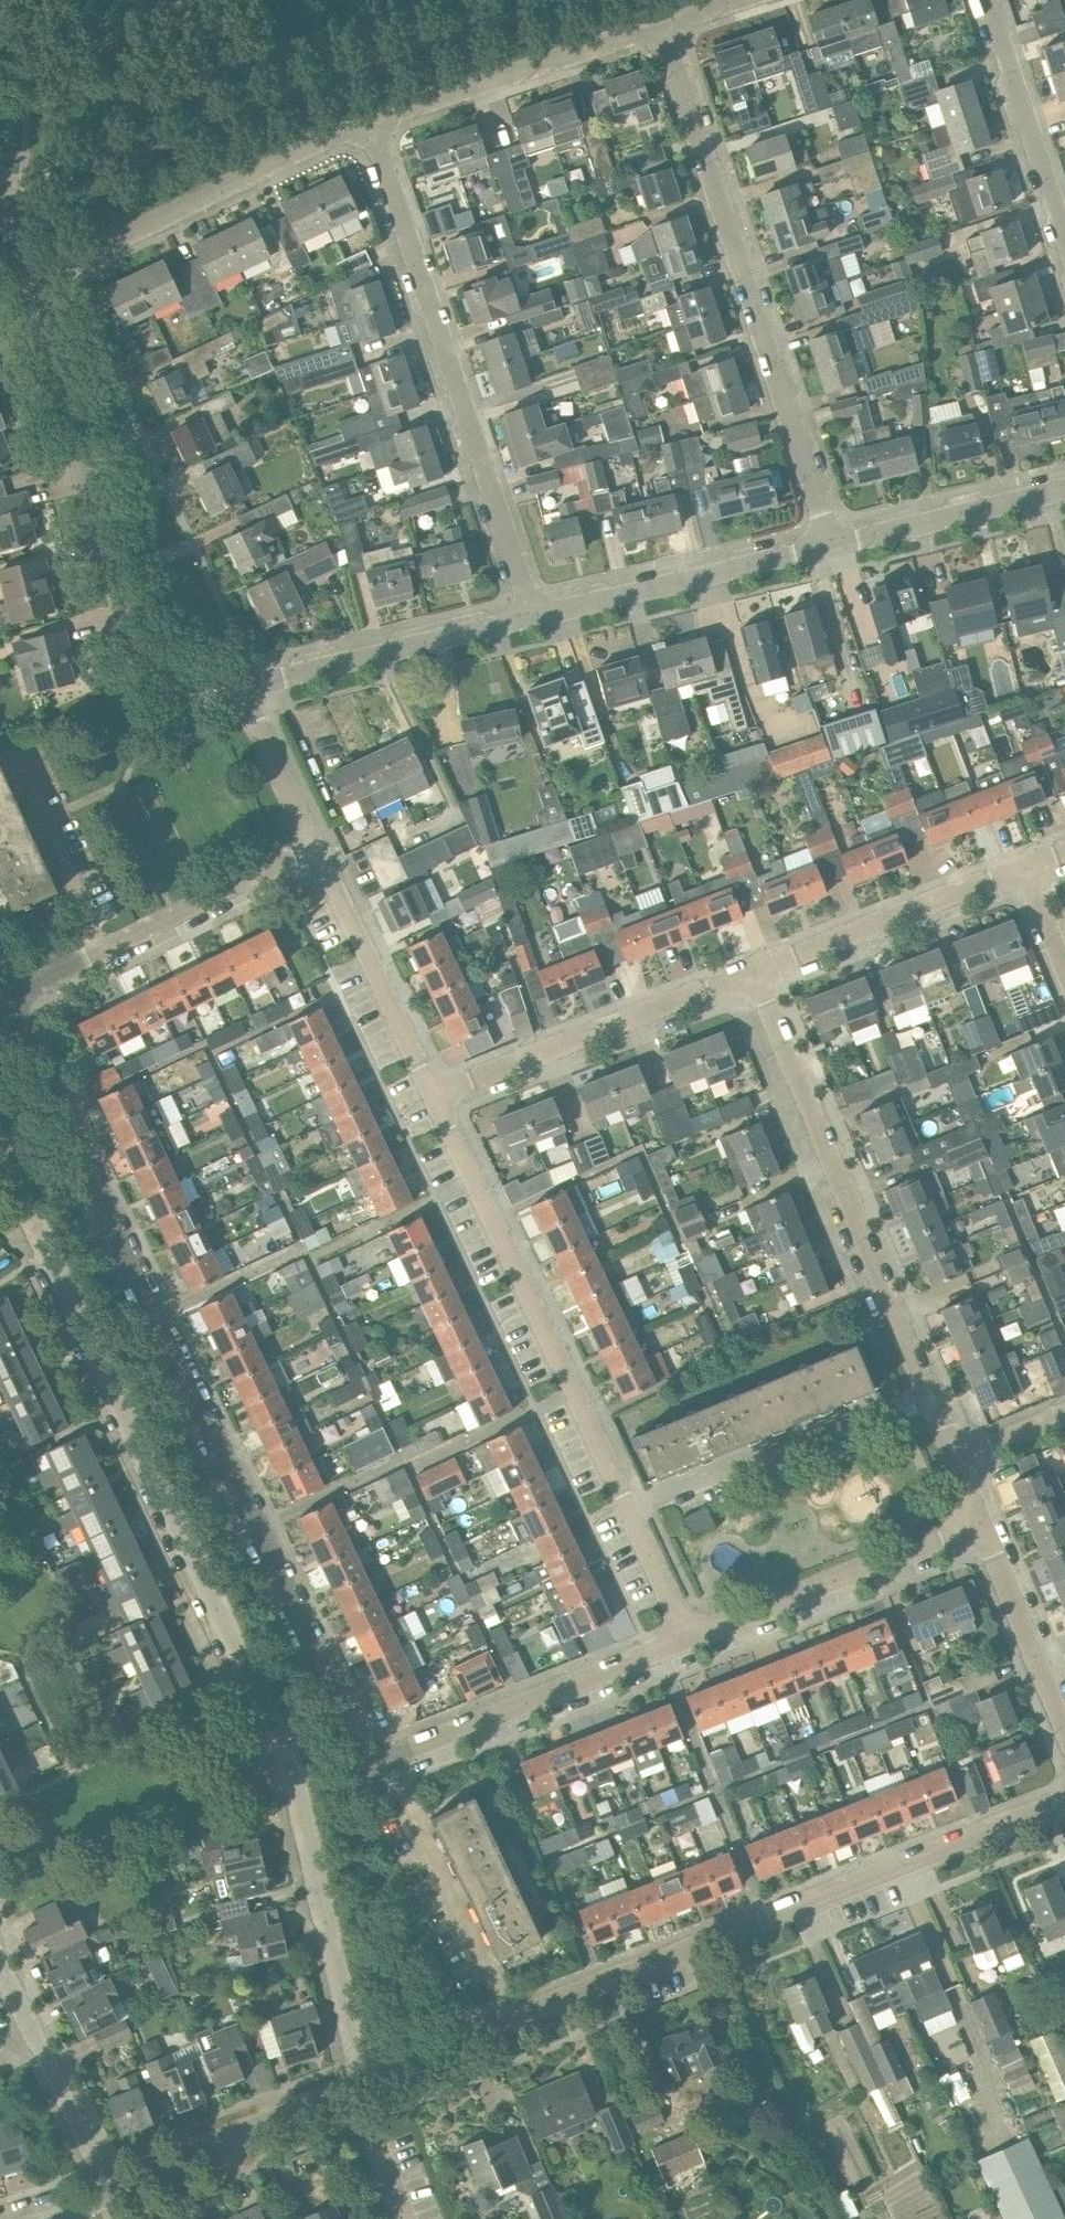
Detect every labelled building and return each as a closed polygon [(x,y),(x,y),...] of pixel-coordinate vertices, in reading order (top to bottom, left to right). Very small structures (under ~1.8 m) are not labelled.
[(877,26),(868,0),(861,0),(838,7),(851,48),(854,56),(881,47),(883,51),(888,50),(897,78),(899,85),(913,81),(893,21),(877,26)] [(943,0),(887,0),(893,17),(909,12),(913,26),(948,15),(943,0)] [(822,58),(851,48),(838,7),(809,17),(822,58)] [(1043,9),(1031,14),(1039,39),(1064,31),(1064,19),(1064,16),(1063,16),(1047,21),(1043,9)] [(798,49),(780,55),(772,29),(742,39),(756,80),(791,69),(794,79),(807,75),(798,49)] [(756,80),(742,39),(713,48),(732,105),(749,99),(744,85),(756,80)] [(1042,49),(1051,76),(1064,71),(1064,41),(1042,49)] [(820,70),(807,75),(819,111),(832,107),(820,70)] [(1051,76),(1060,103),(1064,101),(1064,71),(1051,76)] [(653,119),(638,73),(605,84),(606,88),(589,94),(599,124),(617,119),(616,117),(634,111),(639,124),(653,119)] [(913,81),(899,85),(897,86),(906,113),(939,102),(946,123),(979,112),(970,82),(938,92),(932,74),(913,81)] [(806,115),(819,111),(807,75),(794,79),(806,115)] [(897,78),(885,82),(887,89),(897,86),(899,85),(897,78)] [(585,144),(598,183),(615,177),(603,135),(596,117),(580,122),(571,95),(541,105),(555,146),(558,153),(585,144)] [(861,124),(852,100),(831,107),(840,132),(861,124)] [(522,143),(504,149),(523,207),(535,203),(524,168),(530,166),(527,155),(555,146),(541,105),(512,114),(522,143)] [(751,118),(747,107),(734,111),(742,136),(771,127),(767,113),(751,118)] [(989,142),(979,112),(946,123),(931,128),(938,148),(919,154),(928,182),(963,170),(957,153),(989,142)] [(446,136),(460,178),(489,168),(492,179),(498,177),(509,212),(523,207),(504,149),(485,155),(476,126),(446,136)] [(842,160),(851,157),(869,151),(864,133),(836,143),(842,160)] [(460,178),(446,136),(417,145),(426,175),(427,175),(431,187),(460,178)] [(789,155),(783,136),(746,149),(756,180),(810,162),(806,149),(789,155)] [(636,170),(666,160),(661,144),(625,156),(631,172),(636,170)] [(869,151),(851,157),(842,160),(817,168),(821,182),(848,173),(856,195),(881,187),(869,151)] [(636,170),(631,172),(615,177),(598,183),(603,197),(621,190),(624,199),(643,193),(648,209),(679,199),(669,169),(639,179),(636,170)] [(967,220),(978,216),(978,214),(988,211),(1009,204),(1009,203),(1013,202),(1008,189),(1005,190),(999,171),(978,178),(975,179),(972,169),(953,175),(958,191),(967,220)] [(953,175),(913,188),(918,204),(956,192),(958,191),(953,175)] [(340,177),(310,191),(328,228),(358,214),(360,219),(372,215),(369,206),(356,211),(340,177)] [(762,196),(771,224),(803,213),(798,197),(815,192),(811,181),(795,187),(794,186),(762,196)] [(290,220),(274,227),(288,257),(305,249),(301,241),(328,228),(310,191),(282,204),(290,220)] [(457,230),(475,224),(471,210),(454,216),(450,204),(437,208),(446,233),(457,230)] [(825,205),(803,213),(771,224),(780,251),(812,241),(812,239),(828,233),(825,224),(831,222),(825,205)] [(893,223),(888,206),(858,216),(864,232),(893,223)] [(568,232),(567,232),(571,243),(605,232),(600,216),(566,227),(568,232)] [(493,218),(475,224),(457,230),(460,238),(449,242),(444,243),(450,261),(455,260),(459,273),(505,258),(501,245),(493,218)] [(640,260),(693,243),(685,218),(648,230),(631,244),(637,261),(640,260)] [(222,233),(240,271),(269,257),(277,275),(293,268),(288,257),(274,227),(259,234),(251,219),(222,233)] [(969,253),(978,279),(997,274),(994,265),(1026,254),(1015,223),(982,234),(982,236),(965,242),(969,253)] [(531,261),(572,247),(571,243),(567,232),(526,246),(526,247),(505,246),(511,267),(531,261)] [(571,243),(572,247),(573,247),(583,278),(609,270),(603,250),(608,248),(603,233),(606,233),(605,232),(571,243)] [(240,271),(222,233),(194,247),(201,262),(185,270),(205,311),(222,303),(213,284),(240,271)] [(794,295),(846,278),(839,258),(863,250),(858,235),(816,248),(820,259),(816,260),(786,270),(794,295)] [(943,254),(937,237),(902,248),(908,265),(943,254)] [(695,247),(693,243),(640,260),(649,285),(701,267),(700,262),(704,258),(700,248),(695,247)] [(372,264),(365,250),(337,263),(343,278),(372,264)] [(189,319),(205,311),(185,270),(170,277),(163,261),(134,275),(152,313),(180,299),(189,319)] [(504,313),(508,324),(529,317),(555,308),(549,288),(520,297),(510,269),(498,273),(501,281),(490,284),(489,280),(473,285),(475,290),(465,293),(475,323),(504,313)] [(993,297),(997,312),(1040,298),(1032,275),(1016,280),(1012,269),(1004,271),(997,274),(978,279),(971,281),(978,302),(993,297)] [(152,313),(134,275),(106,289),(123,326),(152,313)] [(588,296),(581,277),(563,282),(570,302),(588,296)] [(850,293),(846,278),(794,295),(796,300),(789,302),(795,321),(802,319),(802,320),(832,310),(831,306),(842,302),(840,296),(850,293)] [(862,313),(914,296),(908,278),(857,296),(862,313)] [(341,321),(386,307),(386,306),(394,303),(386,280),(378,282),(333,296),(341,321)] [(671,328),(716,313),(708,288),(675,298),(677,303),(665,306),(672,327),(671,328)] [(625,303),(621,289),(590,299),(594,313),(625,303)] [(862,313),(848,317),(851,328),(840,331),(809,341),(818,367),(849,357),(849,356),(875,347),(868,326),(919,309),(914,296),(862,313)] [(993,350),(1021,342),(1026,341),(1023,329),(1047,321),(1040,298),(997,312),(1001,325),(987,330),(993,350)] [(589,299),(572,304),(582,333),(598,328),(594,314),(589,299)] [(644,314),(640,300),(616,307),(620,321),(644,314)] [(262,333),(273,328),(290,320),(284,307),(256,320),(262,333)] [(315,353),(320,369),(354,358),(351,346),(394,332),(386,307),(341,321),(342,321),(339,322),(346,343),(315,353)] [(533,329),(563,319),(559,307),(555,308),(529,317),(532,327),(533,329)] [(716,313),(671,328),(679,353),(724,338),(716,313)] [(242,327),(229,333),(233,342),(246,336),(242,327)] [(532,327),(482,344),(490,368),(519,358),(540,352),(533,329),(532,327)] [(273,328),(262,333),(267,344),(275,342),(278,340),(273,328)] [(233,342),(229,333),(175,358),(181,370),(151,384),(164,412),(189,400),(182,387),(209,374),(203,362),(214,357),(211,352),(233,342)] [(1052,335),(1026,341),(1021,342),(1028,371),(1029,370),(1032,383),(1045,380),(1042,367),(1058,363),(1055,352),(1056,352),(1052,335)] [(573,354),(569,343),(554,348),(558,359),(573,354)] [(173,358),(167,346),(139,360),(145,371),(173,358)] [(974,354),(981,383),(1000,379),(993,350),(974,354)] [(273,370),(266,351),(250,357),(258,376),(273,370)] [(607,354),(572,366),(577,379),(595,373),(611,368),(607,354)] [(981,383),(974,354),(958,358),(966,392),(982,388),(981,383)] [(360,372),(367,394),(410,380),(402,355),(358,369),(354,358),(320,369),(325,384),(360,372)] [(849,357),(818,367),(826,392),(857,381),(849,357)] [(519,358),(490,368),(498,394),(519,387),(528,384),(519,358)] [(613,371),(612,371),(616,382),(618,382),(618,385),(652,374),(654,373),(654,372),(649,359),(613,371)] [(710,366),(680,376),(688,401),(691,400),(692,400),(711,394),(740,384),(731,359),(710,366)] [(896,388),(925,382),(923,361),(891,372),(896,387),(896,388)] [(595,373),(577,379),(582,394),(616,382),(612,371),(613,371),(611,368),(595,373)] [(618,385),(617,385),(622,398),(623,404),(629,421),(646,415),(639,393),(656,387),(652,374),(618,385)] [(299,376),(283,381),(288,395),(304,390),(299,376)] [(378,430),(375,419),(418,405),(410,380),(367,394),(371,407),(372,410),(338,421),(342,434),(311,444),(313,451),(378,430)] [(925,382),(896,388),(897,400),(911,399),(913,425),(929,424),(926,394),(925,394),(925,382)] [(692,400),(699,424),(716,419),(716,420),(727,416),(748,409),(740,384),(711,394),(692,400)] [(1044,438),(1044,437),(1046,443),(1062,439),(1060,434),(1064,432),(1064,397),(1062,385),(1033,392),(1044,438)] [(237,404),(230,390),(197,406),(203,419),(198,422),(198,420),(174,432),(187,460),(232,438),(220,412),(237,404)] [(1013,437),(1014,445),(1044,438),(1033,392),(1007,399),(1005,392),(986,396),(997,441),(1013,437)] [(874,429),(866,396),(831,405),(834,418),(856,413),(864,449),(849,453),(856,483),(885,476),(874,429)] [(623,404),(580,418),(583,428),(603,422),(609,442),(585,447),(589,462),(601,459),(607,458),(607,457),(618,455),(619,455),(629,453),(638,450),(629,421),(623,404)] [(505,416),(499,418),(507,442),(529,434),(559,424),(556,414),(540,419),(535,405),(511,412),(511,413),(505,415),(505,416)] [(982,453),(972,414),(929,425),(931,451),(932,452),(945,449),(947,461),(982,453)] [(760,443),(755,422),(724,429),(729,451),(760,443)] [(529,434),(507,442),(515,467),(522,465),(522,466),(572,449),(564,424),(560,425),(559,424),(529,434)] [(874,429),(885,476),(915,469),(908,438),(892,442),(887,425),(874,429)] [(382,440),(378,430),(313,451),(319,466),(380,446),(386,466),(389,465),(433,450),(425,426),(404,433),(392,437),(385,439),(382,440)] [(663,443),(659,428),(637,434),(641,449),(663,443)] [(265,453),(257,436),(218,455),(224,467),(196,480),(213,513),(242,500),(229,474),(258,461),(256,457),(265,453)] [(2,465),(1,463),(11,460),(3,439),(0,440),(0,466),(2,465)] [(677,441),(661,445),(667,471),(683,467),(680,452),(677,441)] [(395,485),(407,481),(409,487),(448,474),(439,448),(433,450),(389,465),(395,485)] [(629,453),(619,455),(622,466),(632,464),(629,453)] [(762,454),(732,461),(736,479),(737,484),(743,511),(776,503),(768,472),(767,472),(762,454)] [(589,462),(582,464),(584,470),(589,490),(595,514),(613,510),(609,494),(610,493),(608,485),(602,460),(601,459),(589,462)] [(701,463),(683,467),(689,492),(707,488),(710,496),(709,496),(715,518),(743,511),(740,496),(737,484),(736,479),(719,483),(714,465),(703,468),(701,463)] [(556,470),(527,477),(531,493),(560,486),(576,482),(580,500),(572,502),(559,505),(563,522),(544,527),(552,557),(584,549),(576,519),(595,514),(589,490),(584,470),(582,464),(556,470)] [(657,500),(642,504),(650,539),(669,534),(668,529),(680,526),(675,505),(669,479),(653,482),(657,500)] [(337,522),(370,511),(364,494),(348,500),(341,482),(324,488),(337,522)] [(305,499),(299,487),(261,505),(267,519),(225,540),(241,573),(249,569),(250,572),(286,554),(276,534),(282,531),(276,519),(294,510),(292,506),(299,503),(299,502),(305,499)] [(450,502),(445,487),(400,502),(404,517),(450,502)] [(610,493),(609,494),(613,510),(615,519),(620,540),(632,537),(634,543),(650,539),(642,504),(626,507),(622,490),(610,493)] [(0,500),(0,551),(36,541),(27,510),(31,509),(26,493),(0,500)] [(409,547),(392,551),(391,546),(363,553),(354,519),(338,523),(344,549),(347,563),(349,568),(365,564),(375,606),(414,597),(407,571),(415,569),(412,557),(409,547)] [(415,569),(417,578),(434,574),(436,585),(471,576),(463,545),(462,545),(458,528),(444,531),(449,548),(429,553),(412,557),(415,569)] [(336,568),(325,544),(276,567),(280,576),(249,590),(266,626),(284,618),(286,622),(298,622),(296,612),(302,609),(292,588),(336,568)] [(344,549),(334,554),(340,566),(347,563),(344,549)] [(44,559),(0,571),(0,577),(13,623),(54,611),(45,580),(49,579),(44,559)] [(1061,581),(1059,571),(1042,575),(1040,566),(1021,571),(1020,565),(1004,569),(1005,575),(1001,576),(1012,621),(1050,611),(1052,620),(1064,617),(1064,596),(1061,581)] [(980,581),(978,575),(963,579),(964,585),(945,589),(947,598),(928,602),(942,647),(960,642),(958,634),(995,625),(984,580),(980,581)] [(920,698),(954,688),(946,661),(920,669),(913,648),(904,651),(896,624),(914,619),(914,617),(930,613),(919,576),(903,581),(902,580),(873,589),(877,602),(870,605),(877,626),(888,662),(905,657),(910,672),(912,671),(920,698)] [(837,674),(817,606),(785,615),(805,684),(837,674)] [(785,675),(769,620),(741,628),(757,684),(785,675)] [(69,649),(63,630),(14,644),(19,665),(31,662),(39,691),(73,682),(65,650),(69,649)] [(704,638),(679,645),(694,694),(707,691),(710,704),(724,700),(733,733),(748,729),(731,668),(714,673),(704,638)] [(663,741),(689,733),(679,698),(694,694),(679,645),(656,652),(665,686),(648,691),(654,713),(657,720),(663,741)] [(647,690),(636,658),(597,669),(607,707),(648,695),(647,690)] [(1047,668),(1053,688),(1064,684),(1064,662),(1047,668)] [(565,687),(562,678),(526,691),(545,745),(580,733),(585,747),(602,741),(581,681),(565,687)] [(891,741),(919,732),(949,723),(965,718),(958,693),(956,687),(954,688),(920,698),(881,711),(891,741)] [(958,693),(965,718),(987,710),(980,690),(976,688),(958,693)] [(814,709),(814,696),(797,696),(797,709),(814,709)] [(886,742),(875,708),(822,725),(833,759),(886,742)] [(520,738),(513,710),(475,719),(463,722),(470,756),(490,751),(489,745),(520,738)] [(991,743),(983,724),(979,713),(965,718),(949,723),(953,734),(969,729),(973,740),(964,743),(967,752),(991,743)] [(1038,722),(1031,724),(1035,736),(1047,731),(1045,724),(1038,722)] [(923,743),(953,734),(949,723),(919,732),(923,743)] [(923,743),(919,732),(876,746),(895,793),(908,788),(899,764),(927,753),(923,743)] [(1056,753),(1048,733),(1035,737),(1057,794),(1057,791),(1064,788),(1064,749),(1056,753)] [(793,772),(831,760),(826,743),(822,735),(767,752),(768,754),(767,754),(775,777),(793,772)] [(998,763),(1001,771),(1017,810),(1044,800),(1043,798),(1055,793),(1055,794),(1057,794),(1035,737),(1021,742),(1026,753),(998,763)] [(407,738),(380,751),(401,797),(402,797),(403,800),(430,787),(407,738)] [(353,763),(375,809),(401,797),(380,751),(353,763)] [(775,777),(767,754),(724,768),(728,777),(734,791),(776,778),(775,777)] [(859,765),(847,756),(838,766),(850,776),(859,765)] [(816,831),(826,856),(840,851),(812,779),(839,769),(835,759),(831,760),(793,772),(816,831)] [(363,815),(375,809),(353,763),(328,776),(342,806),(356,799),(363,815)] [(24,821),(0,768),(0,832),(24,821)] [(718,770),(713,772),(721,795),(734,791),(728,777),(724,768),(718,770)] [(986,822),(1017,810),(1001,771),(975,781),(979,791),(975,793),(986,822)] [(639,822),(668,813),(688,806),(688,805),(685,806),(677,781),(645,791),(641,780),(621,787),(633,823),(632,824),(633,824),(639,822)] [(524,857),(574,842),(565,819),(551,784),(538,789),(545,810),(542,813),(537,815),(541,827),(500,841),(484,846),(491,867),(524,857)] [(946,804),(940,789),(912,800),(908,788),(895,793),(903,813),(905,820),(918,815),(930,844),(957,833),(946,804)] [(903,813),(895,793),(883,798),(891,818),(903,813)] [(986,822),(975,793),(946,804),(957,833),(986,822)] [(484,846),(500,841),(485,795),(458,804),(478,846),(484,844),(484,846)] [(704,817),(715,813),(711,800),(700,804),(704,817)] [(565,819),(574,842),(599,834),(591,813),(566,819),(565,819)] [(674,827),(668,813),(639,822),(643,832),(643,833),(658,828),(660,832),(674,827)] [(13,913),(25,907),(26,910),(30,907),(29,905),(57,892),(24,821),(0,832),(0,884),(13,913)] [(618,857),(634,851),(629,836),(643,832),(639,822),(633,824),(618,829),(610,832),(610,833),(609,833),(618,857)] [(441,836),(451,857),(476,846),(465,824),(441,836)] [(867,844),(878,873),(907,862),(892,824),(864,835),(867,844)] [(690,838),(687,828),(677,831),(681,842),(690,838)] [(813,861),(826,856),(816,831),(804,836),(813,861)] [(864,835),(862,832),(851,836),(856,849),(841,855),(852,883),(853,883),(854,886),(869,880),(868,877),(878,873),(867,844),(864,835)] [(579,875),(619,861),(618,857),(609,833),(569,847),(579,875)] [(738,833),(725,838),(731,853),(740,875),(746,891),(751,906),(765,900),(756,878),(755,878),(738,833)] [(382,890),(407,878),(397,856),(387,835),(361,847),(382,890)] [(451,857),(441,836),(397,856),(397,857),(407,878),(451,857)] [(740,875),(731,853),(718,858),(729,888),(730,888),(733,896),(739,910),(751,906),(746,891),(740,875)] [(772,872),(756,878),(765,900),(770,915),(797,904),(786,876),(780,859),(769,863),(772,872)] [(786,876),(797,904),(825,894),(814,865),(786,876)] [(473,905),(496,895),(492,879),(491,877),(457,893),(464,910),(473,905)] [(434,890),(429,878),(386,899),(392,912),(384,915),(393,932),(412,923),(426,916),(418,898),(434,890)] [(677,908),(672,910),(683,939),(713,928),(711,925),(701,899),(697,888),(684,893),(679,879),(668,883),(677,908)] [(697,888),(701,899),(711,925),(713,928),(741,917),(733,896),(730,888),(717,893),(713,881),(697,888)] [(522,972),(538,966),(511,889),(496,895),(497,900),(504,918),(522,972)] [(585,897),(599,931),(612,926),(598,892),(585,897)] [(473,905),(484,928),(466,935),(471,947),(489,939),(490,939),(490,938),(501,932),(498,921),(498,920),(504,918),(497,900),(496,895),(473,905)] [(585,897),(574,901),(588,935),(599,931),(585,897)] [(646,929),(647,932),(654,950),(683,939),(672,910),(668,912),(663,901),(639,911),(643,921),(646,929)] [(627,961),(654,950),(643,921),(616,931),(627,961)] [(1037,961),(1032,948),(1024,952),(1012,921),(982,932),(991,955),(994,962),(999,975),(1037,961)] [(270,929),(245,941),(261,973),(269,989),(280,983),(273,967),(285,961),(270,929)] [(409,947),(420,971),(452,955),(441,931),(409,947)] [(507,948),(501,932),(490,938),(490,939),(489,939),(493,953),(507,948)] [(994,962),(991,955),(982,932),(954,943),(962,964),(971,986),(999,975),(994,962)] [(575,990),(604,979),(596,958),(593,950),(579,955),(572,937),(557,943),(559,950),(575,990)] [(261,973),(245,941),(222,953),(237,985),(261,973)] [(926,1009),(946,1001),(944,996),(952,993),(954,992),(949,979),(946,970),(938,949),(908,961),(925,1004),(926,1009)] [(553,965),(538,971),(541,979),(549,1000),(575,990),(559,950),(549,954),(553,965)] [(214,997),(237,985),(222,953),(198,965),(214,997)] [(420,971),(431,994),(463,979),(452,955),(420,971)] [(925,1004),(908,961),(880,972),(897,1014),(925,1004)] [(174,977),(190,1009),(214,997),(198,965),(174,977)] [(505,991),(519,986),(514,971),(501,975),(505,991)] [(150,989),(166,1021),(190,1009),(174,977),(150,989)] [(863,978),(834,989),(837,997),(846,1020),(850,1032),(878,1022),(869,999),(871,999),(863,978)] [(463,979),(431,994),(442,1018),(472,1004),(475,1003),(463,979)] [(519,986),(505,991),(500,993),(510,1015),(526,1011),(519,986)] [(142,1033),(166,1021),(150,989),(126,1001),(142,1033)] [(846,1020),(837,997),(834,989),(806,1000),(818,1031),(819,1031),(823,1043),(835,1039),(830,1026),(846,1020)] [(295,1010),(288,996),(275,1002),(282,1016),(295,1010)] [(118,1044),(142,1033),(126,1001),(102,1013),(118,1044)] [(275,1002),(251,1013),(258,1027),(282,1016),(275,1002)] [(487,1029),(475,1003),(472,1004),(442,1018),(455,1044),(487,1029)] [(1050,1022),(1044,1006),(1016,1017),(1023,1033),(1050,1022)] [(293,1034),(299,1047),(332,1032),(320,1007),(300,1017),(288,1023),(255,1039),(261,1052),(288,1040),(287,1037),(293,1034)] [(106,1051),(118,1044),(102,1013),(78,1025),(94,1057),(98,1066),(110,1060),(106,1051)] [(973,1020),(985,1050),(1000,1043),(988,1014),(973,1020)] [(234,1039),(246,1034),(240,1020),(228,1026),(234,1038),(234,1039)] [(957,1026),(969,1056),(975,1054),(985,1050),(973,1020),(957,1026)] [(234,1038),(228,1026),(205,1037),(211,1048),(234,1038)] [(511,1026),(500,1030),(505,1043),(516,1039),(511,1026)] [(900,1051),(892,1029),(879,1034),(888,1055),(885,1056),(897,1085),(911,1079),(900,1051)] [(311,1072),(343,1056),(332,1032),(299,1047),(311,1072)] [(175,1039),(180,1049),(193,1043),(188,1033),(175,1039)] [(692,1044),(704,1074),(705,1074),(709,1085),(725,1079),(726,1081),(737,1076),(733,1064),(734,1064),(722,1033),(692,1044)] [(1010,1053),(1020,1078),(1061,1062),(1050,1036),(1010,1053)] [(151,1050),(156,1061),(180,1049),(175,1039),(151,1050)] [(247,1041),(238,1045),(232,1048),(238,1062),(254,1055),(247,1041)] [(704,1074),(692,1044),(664,1055),(675,1085),(676,1085),(681,1097),(693,1093),(688,1080),(704,1074)] [(911,1079),(926,1073),(915,1045),(900,1051),(911,1079)] [(156,1061),(151,1050),(127,1061),(132,1072),(156,1061)] [(969,1056),(955,1061),(951,1063),(965,1100),(966,1100),(975,1096),(966,1073),(980,1068),(975,1054),(969,1056)] [(355,1080),(343,1056),(311,1072),(322,1096),(355,1080)] [(204,1079),(215,1074),(215,1073),(209,1060),(198,1065),(204,1079)] [(132,1072),(127,1061),(90,1079),(95,1090),(119,1079),(118,1079),(132,1072)] [(1012,1082),(1017,1095),(1035,1087),(1040,1099),(1064,1089),(1064,1072),(1061,1062),(1020,1078),(1012,1082)] [(956,1104),(965,1100),(951,1063),(927,1073),(926,1074),(932,1088),(947,1082),(956,1104)] [(637,1065),(607,1077),(619,1107),(636,1100),(640,1113),(652,1108),(647,1096),(648,1095),(637,1065)] [(228,1082),(241,1075),(236,1066),(223,1072),(228,1082)] [(204,1079),(209,1092),(221,1086),(215,1073),(215,1074),(204,1079)] [(241,1075),(228,1082),(234,1094),(247,1088),(241,1075)] [(619,1107),(607,1077),(579,1088),(591,1118),(591,1117),(596,1130),(607,1126),(602,1113),(619,1107)] [(874,1094),(868,1077),(840,1088),(846,1105),(874,1094)] [(324,1124),(366,1104),(355,1080),(322,1096),(312,1100),(324,1124)] [(99,1098),(111,1123),(143,1108),(131,1083),(99,1098)] [(754,1109),(748,1095),(717,1108),(723,1122),(754,1109)] [(975,1096),(966,1100),(980,1137),(1004,1127),(999,1113),(984,1119),(975,1096)] [(870,1138),(911,1122),(901,1097),(891,1101),(860,1113),(870,1138)] [(226,1127),(239,1121),(227,1098),(209,1106),(214,1117),(219,1114),(226,1127)] [(522,1109),(534,1139),(550,1132),(555,1145),(566,1141),(562,1128),(563,1128),(552,1098),(522,1109)] [(965,1126),(950,1132),(956,1147),(980,1137),(966,1100),(965,1100),(956,1104),(965,1126)] [(111,1123),(122,1147),(154,1132),(167,1125),(169,1124),(158,1101),(111,1123)] [(1064,1145),(1064,1105),(1064,1103),(1025,1118),(1031,1131),(1038,1129),(1047,1152),(1064,1145)] [(318,1127),(330,1151),(345,1144),(378,1128),(366,1104),(324,1124),(318,1127)] [(669,1110),(680,1139),(695,1133),(684,1104),(669,1110)] [(523,1143),(534,1139),(522,1109),(494,1120),(506,1151),(507,1151),(512,1163),(528,1157),(523,1143)] [(251,1129),(264,1123),(257,1110),(245,1116),(251,1129)] [(672,1143),(680,1139),(669,1110),(654,1115),(666,1145),(672,1143)] [(226,1127),(232,1140),(245,1134),(239,1121),(226,1127)] [(769,1148),(759,1122),(727,1135),(737,1160),(738,1160),(769,1148)] [(912,1151),(907,1139),(917,1135),(911,1122),(870,1138),(881,1164),(912,1151)] [(258,1154),(259,1155),(279,1146),(274,1133),(269,1135),(264,1123),(251,1129),(261,1153),(258,1154)] [(122,1147),(134,1171),(166,1156),(179,1149),(167,1125),(154,1132),(122,1147)] [(389,1152),(378,1128),(345,1144),(356,1168),(389,1152)] [(583,1141),(592,1165),(609,1158),(601,1135),(583,1141)] [(985,1178),(996,1174),(992,1164),(980,1137),(956,1147),(947,1150),(955,1171),(968,1165),(975,1182),(985,1178)] [(577,1173),(592,1165),(583,1141),(568,1147),(577,1173)] [(672,1143),(666,1145),(666,1146),(646,1154),(662,1190),(673,1186),(663,1164),(677,1158),(670,1144),(672,1143)] [(1064,1174),(1064,1145),(1047,1152),(1058,1177),(1064,1174)] [(259,1155),(265,1167),(271,1179),(281,1174),(281,1173),(290,1170),(279,1146),(259,1155)] [(737,1160),(748,1185),(779,1172),(769,1148),(738,1160),(737,1160)] [(389,1152),(356,1168),(344,1174),(355,1198),(368,1192),(401,1176),(389,1152)] [(265,1167),(259,1155),(258,1154),(246,1160),(252,1173),(265,1167)] [(134,1171),(145,1195),(177,1180),(166,1156),(134,1171)] [(1002,1160),(992,1164),(996,1174),(1006,1169),(1002,1160)] [(704,1166),(686,1174),(689,1179),(706,1172),(704,1166)] [(271,1180),(271,1179),(265,1167),(252,1173),(258,1186),(271,1180)] [(631,1172),(637,1186),(649,1180),(644,1167),(631,1172)] [(901,1212),(944,1194),(934,1169),(890,1187),(901,1212)] [(1003,1192),(1014,1187),(1007,1169),(1006,1169),(996,1174),(1003,1192)] [(550,1182),(545,1171),(518,1184),(516,1179),(502,1185),(511,1204),(551,1185),(550,1182)] [(271,1180),(277,1191),(287,1187),(281,1174),(271,1179),(271,1180)] [(985,1178),(993,1196),(1003,1192),(996,1174),(985,1178)] [(412,1201),(401,1176),(368,1192),(380,1216),(412,1201)] [(177,1180),(145,1195),(157,1219),(189,1204),(177,1180)] [(649,1180),(637,1186),(647,1210),(660,1204),(649,1180)] [(543,1230),(586,1210),(574,1185),(532,1205),(543,1230)] [(662,1190),(677,1224),(702,1214),(693,1194),(679,1200),(673,1186),(662,1190)] [(745,1209),(755,1234),(798,1217),(787,1191),(745,1209)] [(901,1212),(911,1236),(941,1224),(936,1212),(949,1206),(944,1194),(901,1212)] [(1020,1220),(1030,1216),(1023,1198),(1013,1202),(1020,1220)] [(1003,1200),(969,1213),(973,1223),(1006,1209),(1003,1200)] [(189,1204),(157,1219),(168,1243),(200,1228),(189,1204)] [(270,1224),(284,1217),(278,1205),(264,1211),(270,1224)] [(290,1212),(297,1225),(309,1220),(303,1206),(290,1212)] [(598,1234),(586,1210),(543,1230),(555,1254),(586,1239),(598,1234)] [(702,1214),(677,1224),(693,1259),(704,1254),(696,1238),(710,1232),(702,1214)] [(658,1235),(670,1229),(664,1215),(652,1221),(658,1235)] [(1060,1247),(1055,1235),(1054,1233),(1040,1238),(1030,1216),(1020,1220),(1035,1257),(1059,1247),(1060,1247)] [(284,1217),(270,1224),(277,1238),(291,1232),(284,1217)] [(398,1257),(432,1241),(420,1217),(387,1232),(398,1257)] [(776,1254),(808,1241),(798,1217),(755,1234),(740,1240),(746,1255),(764,1247),(768,1257),(776,1254)] [(297,1225),(304,1237),(309,1249),(332,1239),(326,1227),(315,1232),(309,1220),(297,1225)] [(941,1224),(911,1236),(921,1261),(951,1248),(941,1224)] [(996,1254),(1002,1270),(1027,1260),(1012,1224),(969,1241),(970,1242),(992,1233),(996,1241),(1005,1237),(1009,1248),(996,1254)] [(180,1267),(212,1252),(200,1228),(168,1243),(180,1267)] [(676,1243),(670,1229),(658,1235),(664,1248),(676,1243)] [(735,1242),(731,1231),(713,1238),(717,1249),(735,1242)] [(586,1239),(555,1254),(566,1278),(597,1263),(586,1239)] [(410,1281),(443,1265),(432,1241),(398,1257),(410,1281)] [(775,1283),(818,1266),(808,1241),(776,1254),(781,1265),(769,1270),(775,1283)] [(951,1248),(921,1261),(931,1286),(962,1274),(957,1261),(973,1255),(967,1242),(951,1248)] [(1059,1247),(1035,1257),(1050,1294),(1060,1289),(1052,1267),(1064,1262),(1059,1247)] [(223,1276),(212,1252),(180,1267),(191,1291),(223,1276)] [(712,1273),(704,1254),(693,1259),(701,1277),(712,1273)] [(328,1290),(340,1285),(335,1273),(345,1268),(339,1255),(316,1265),(321,1276),(328,1290)] [(281,1269),(291,1291),(314,1280),(304,1258),(281,1269)] [(1018,1307),(1042,1298),(1027,1260),(1002,1270),(1009,1287),(1023,1281),(1027,1291),(1018,1295),(1022,1305),(1018,1307)] [(683,1281),(696,1275),(690,1262),(677,1268),(683,1281)] [(608,1287),(597,1263),(566,1278),(578,1302),(608,1287)] [(454,1289),(443,1265),(410,1281),(421,1305),(454,1289)] [(818,1266),(775,1283),(780,1296),(791,1291),(797,1304),(828,1291),(818,1266)] [(722,1305),(735,1299),(745,1295),(734,1271),(711,1281),(722,1305)] [(340,1285),(328,1290),(335,1304),(347,1298),(344,1292),(372,1278),(369,1272),(341,1285),(340,1285)] [(702,1289),(696,1275),(683,1281),(689,1295),(702,1289)] [(286,1294),(297,1317),(326,1304),(314,1280),(291,1291),(286,1294)] [(1003,1285),(986,1292),(990,1301),(1006,1294),(1003,1285)] [(608,1287),(578,1302),(589,1326),(620,1311),(608,1287)] [(1060,1289),(1050,1294),(1059,1318),(1064,1315),(1064,1288),(1061,1290),(1060,1289)] [(466,1313),(454,1289),(421,1305),(433,1329),(466,1313)] [(241,1315),(255,1309),(250,1300),(237,1307),(230,1293),(199,1307),(210,1330),(241,1315)] [(941,1309),(951,1335),(992,1318),(981,1293),(941,1309)] [(16,1318),(5,1296),(0,1299),(0,1326),(16,1318)] [(1050,1316),(1042,1298),(1018,1307),(1026,1326),(1050,1316)] [(735,1299),(722,1305),(737,1338),(761,1327),(754,1311),(740,1318),(732,1301),(735,1299)] [(589,1326),(601,1350),(631,1336),(620,1311),(589,1326)] [(433,1329),(444,1353),(477,1337),(466,1313),(433,1329)] [(700,1332),(713,1326),(708,1313),(694,1318),(700,1332)] [(248,1329),(241,1315),(210,1330),(222,1355),(253,1339),(271,1330),(266,1320),(248,1329)] [(324,1335),(337,1329),(331,1316),(318,1322),(324,1335)] [(26,1340),(16,1318),(0,1326),(0,1352),(26,1340)] [(993,1346),(1002,1342),(992,1318),(951,1335),(961,1359),(993,1346)] [(345,1325),(351,1338),(363,1333),(356,1319),(345,1325)] [(700,1332),(705,1345),(719,1339),(713,1326),(700,1332)] [(1046,1353),(1062,1347),(1054,1328),(1038,1334),(1046,1353)] [(337,1329),(324,1335),(331,1348),(343,1343),(337,1329)] [(370,1346),(363,1333),(351,1338),(358,1352),(370,1346)] [(612,1374),(643,1360),(631,1336),(601,1350),(612,1374)] [(477,1337),(444,1353),(455,1377),(489,1361),(477,1337)] [(222,1355),(233,1379),(264,1364),(253,1339),(222,1355)] [(36,1362),(26,1340),(0,1352),(0,1379),(36,1362)] [(873,1389),(855,1344),(783,1374),(801,1419),(873,1389)] [(993,1346),(961,1359),(971,1383),(1013,1366),(1020,1363),(1015,1350),(997,1357),(993,1346)] [(1049,1381),(1064,1374),(1064,1353),(1062,1347),(1046,1353),(1039,1356),(1049,1381)] [(387,1351),(374,1358),(378,1366),(391,1359),(387,1351)] [(654,1384),(643,1360),(612,1374),(624,1399),(654,1384)] [(455,1377),(467,1401),(500,1385),(489,1361),(455,1377)] [(47,1383),(36,1362),(0,1379),(0,1388),(2,1387),(9,1401),(47,1383)] [(244,1403),(276,1388),(264,1364),(233,1379),(244,1403)] [(351,1382),(364,1376),(363,1376),(358,1365),(357,1366),(356,1364),(345,1369),(351,1382)] [(1019,1393),(1023,1391),(1013,1366),(971,1383),(982,1409),(997,1402),(1001,1412),(1023,1403),(1019,1393)] [(369,1389),(382,1383),(376,1370),(363,1376),(364,1376),(369,1388),(369,1389)] [(801,1419),(783,1374),(710,1404),(729,1449),(801,1419)] [(1049,1381),(1055,1397),(1064,1393),(1064,1374),(1049,1381)] [(369,1388),(364,1376),(351,1382),(330,1392),(336,1406),(369,1391),(368,1389),(369,1388)] [(57,1405),(47,1383),(9,1401),(15,1415),(1,1422),(4,1430),(57,1405)] [(369,1389),(368,1389),(375,1403),(376,1403),(389,1397),(382,1383),(369,1389)] [(512,1410),(500,1385),(467,1401),(479,1426),(512,1410)] [(276,1388),(244,1403),(256,1427),(287,1412),(276,1388)] [(359,1409),(370,1432),(383,1425),(373,1403),(359,1409)] [(729,1449),(710,1404),(638,1434),(643,1446),(641,1447),(643,1452),(645,1451),(657,1479),(729,1449)] [(57,1405),(4,1430),(8,1437),(23,1430),(30,1445),(67,1427),(57,1405)] [(287,1412),(256,1427),(268,1451),(299,1436),(312,1430),(301,1408),(288,1414),(287,1412)] [(348,1414),(337,1420),(341,1428),(352,1423),(348,1414)] [(389,1421),(396,1435),(409,1429),(403,1415),(389,1421)] [(383,1425),(370,1432),(370,1433),(343,1446),(355,1471),(395,1452),(383,1427),(384,1426),(383,1425)] [(530,1449),(519,1426),(474,1448),(485,1471),(530,1449)] [(409,1429),(396,1435),(402,1447),(403,1447),(408,1458),(445,1441),(441,1430),(437,1432),(436,1430),(414,1440),(409,1429)] [(41,1481),(94,1456),(84,1434),(45,1452),(53,1467),(38,1474),(41,1481)] [(311,1461),(299,1436),(268,1451),(279,1476),(311,1461)] [(498,1466),(510,1490),(543,1475),(531,1450),(498,1466)] [(104,1477),(94,1456),(41,1481),(45,1489),(59,1483),(66,1496),(104,1477)] [(465,1480),(454,1457),(415,1475),(426,1499),(465,1480)] [(322,1486),(311,1461),(279,1476),(291,1501),(322,1486)] [(382,1506),(414,1491),(403,1468),(372,1482),(382,1506)] [(1022,1507),(1064,1490),(1061,1481),(1048,1486),(1042,1470),(1012,1482),(1022,1507)] [(510,1490),(521,1514),(554,1498),(543,1475),(510,1490)] [(62,1524),(115,1499),(104,1477),(66,1496),(72,1510),(58,1517),(62,1524)] [(1022,1507),(1033,1532),(1062,1520),(1064,1519),(1064,1491),(1064,1490),(1022,1507)] [(423,1509),(414,1491),(382,1506),(383,1507),(392,1502),(401,1521),(403,1520),(405,1525),(425,1516),(423,1509)] [(447,1507),(440,1494),(427,1500),(433,1514),(447,1507)] [(521,1514),(532,1537),(565,1522),(554,1498),(521,1514)] [(86,1539),(125,1521),(115,1499),(62,1524),(66,1533),(80,1526),(86,1539)] [(310,1541),(343,1525),(357,1518),(351,1506),(336,1513),(330,1502),(299,1517),(310,1541)] [(715,1527),(706,1507),(681,1519),(690,1539),(715,1527)] [(1033,1532),(1043,1557),(1064,1547),(1064,1527),(1062,1520),(1033,1532)] [(135,1542),(125,1521),(86,1539),(93,1553),(52,1573),(56,1580),(68,1574),(82,1567),(135,1542)] [(543,1561),(576,1546),(565,1522),(532,1537),(543,1561)] [(354,1549),(343,1525),(310,1541),(322,1565),(354,1549)] [(424,1545),(437,1539),(431,1527),(418,1534),(424,1545)] [(450,1547),(463,1541),(457,1529),(444,1535),(450,1547)] [(437,1539),(424,1545),(431,1560),(444,1553),(437,1539)] [(470,1555),(463,1541),(450,1547),(457,1562),(470,1555)] [(107,1582),(145,1564),(135,1542),(82,1567),(86,1575),(100,1569),(107,1582)] [(588,1570),(576,1546),(543,1561),(533,1566),(545,1591),(588,1570)] [(1043,1557),(1053,1581),(1064,1576),(1064,1547),(1043,1557)] [(354,1549),(322,1565),(333,1588),(366,1573),(354,1549)] [(103,1611),(156,1586),(145,1564),(107,1582),(114,1597),(99,1603),(103,1611)] [(458,1574),(464,1586),(469,1597),(499,1583),(493,1570),(464,1584),(459,1573),(458,1574)] [(567,1609),(568,1610),(600,1595),(588,1570),(545,1591),(556,1614),(567,1609)] [(377,1597),(366,1573),(333,1588),(345,1613),(377,1597)] [(68,1574),(56,1580),(61,1591),(73,1586),(68,1574)] [(464,1586),(458,1574),(446,1579),(452,1592),(464,1586)] [(1063,1606),(1064,1605),(1064,1576),(1053,1581),(1063,1606)] [(156,1586),(103,1611),(107,1619),(121,1612),(127,1626),(156,1612),(166,1608),(156,1586)] [(469,1597),(464,1586),(452,1592),(458,1606),(469,1601),(469,1598),(469,1597)] [(961,1588),(933,1599),(945,1630),(949,1641),(977,1630),(972,1617),(961,1588)] [(495,1614),(485,1592),(469,1600),(474,1611),(475,1610),(476,1611),(479,1609),(484,1620),(495,1614)] [(611,1619),(600,1595),(568,1610),(579,1634),(611,1619)] [(356,1637),(389,1622),(377,1597),(345,1613),(356,1637)] [(945,1630),(933,1599),(905,1610),(917,1639),(917,1638),(922,1652),(936,1647),(932,1636),(945,1630)] [(107,1619),(103,1611),(76,1623),(80,1631),(107,1619)] [(156,1612),(127,1626),(117,1630),(124,1645),(110,1652),(113,1660),(166,1634),(156,1612)] [(885,1618),(860,1628),(876,1669),(901,1659),(885,1618)] [(368,1661),(400,1646),(389,1622),(356,1637),(368,1661)] [(483,1636),(477,1623),(464,1629),(471,1642),(483,1636)] [(490,1630),(496,1644),(508,1638),(502,1624),(490,1630)] [(876,1669),(860,1628),(835,1637),(848,1670),(872,1660),(876,1669)] [(166,1634),(113,1660),(117,1667),(131,1660),(138,1674),(176,1656),(166,1634)] [(476,1655),(489,1649),(483,1636),(471,1642),(476,1655)] [(823,1679),(848,1670),(835,1637),(810,1647),(823,1679)] [(508,1638),(496,1644),(502,1657),(514,1651),(508,1638)] [(368,1661),(379,1686),(411,1670),(400,1646),(368,1661)] [(798,1689),(823,1679),(810,1647),(786,1657),(798,1689)] [(490,1650),(454,1667),(469,1700),(505,1682),(490,1650)] [(176,1656),(138,1674),(145,1688),(130,1695),(134,1702),(187,1677),(176,1656)] [(798,1689),(786,1657),(761,1667),(774,1699),(785,1694),(791,1710),(804,1704),(798,1689)] [(4,1684),(18,1677),(12,1664),(1,1659),(0,1660),(0,1675),(4,1684)] [(963,1675),(970,1692),(976,1690),(998,1680),(992,1664),(964,1676),(963,1675)] [(97,1666),(84,1672),(93,1689),(104,1683),(97,1666)] [(749,1709),(774,1699),(761,1667),(736,1677),(749,1709)] [(423,1695),(411,1670),(379,1686),(391,1710),(423,1695)] [(949,1701),(970,1692),(963,1675),(943,1683),(939,1675),(923,1682),(933,1708),(949,1701)] [(197,1699),(187,1677),(134,1702),(137,1709),(152,1702),(159,1717),(197,1699)] [(711,1687),(724,1719),(749,1709),(736,1677),(711,1687)] [(724,1719),(711,1687),(686,1697),(699,1729),(724,1719)] [(976,1690),(970,1692),(949,1701),(933,1708),(939,1722),(955,1715),(960,1727),(983,1718),(990,1736),(996,1733),(1017,1725),(1004,1692),(980,1702),(976,1690)] [(15,1697),(18,1704),(29,1699),(26,1692),(15,1697)] [(889,1702),(895,1716),(908,1710),(903,1697),(889,1702)] [(895,1716),(889,1702),(876,1708),(881,1721),(895,1716)] [(670,1703),(645,1713),(657,1746),(682,1736),(670,1703)] [(117,1710),(106,1715),(116,1737),(127,1732),(117,1710)] [(864,1711),(840,1721),(845,1735),(870,1725),(864,1711)] [(927,1711),(898,1722),(903,1736),(932,1724),(927,1711)] [(663,1761),(657,1746),(645,1713),(619,1723),(632,1756),(638,1771),(663,1761)] [(831,1740),(845,1735),(840,1721),(826,1727),(831,1740)] [(898,1722),(873,1732),(881,1753),(893,1748),(890,1741),(903,1736),(898,1722)] [(607,1766),(632,1756),(619,1723),(594,1733),(607,1766)] [(881,1753),(873,1732),(848,1742),(853,1755),(866,1750),(868,1754),(879,1750),(881,1753)] [(607,1766),(594,1733),(569,1743),(582,1775),(588,1790),(612,1780),(607,1766)] [(806,1740),(809,1748),(820,1744),(816,1734),(808,1737),(806,1740)] [(1015,1747),(1011,1738),(989,1747),(1003,1782),(1035,1769),(1024,1743),(1015,1747)] [(797,1758),(811,1753),(809,1748),(806,1740),(792,1745),(797,1758)] [(839,1760),(853,1755),(848,1742),(834,1747),(839,1760)] [(50,1743),(39,1748),(44,1759),(55,1754),(50,1743)] [(569,1743),(545,1753),(558,1785),(582,1775),(569,1743)] [(720,1783),(746,1773),(734,1744),(709,1754),(720,1783)] [(734,1744),(746,1773),(771,1763),(765,1751),(741,1760),(734,1744)] [(784,1764),(797,1758),(792,1745),(779,1750),(784,1764)] [(21,1757),(17,1749),(3,1756),(0,1750),(0,1767),(21,1757)] [(913,1762),(915,1768),(932,1810),(957,1800),(944,1767),(949,1765),(943,1750),(913,1762)] [(538,1806),(562,1797),(558,1785),(545,1753),(520,1763),(533,1795),(538,1806)] [(811,1753),(797,1758),(802,1770),(815,1765),(811,1753)] [(16,1786),(9,1770),(24,1763),(21,1757),(0,1767),(0,1793),(16,1786)] [(797,1758),(784,1764),(789,1775),(802,1770),(797,1758)] [(985,1789),(974,1761),(957,1768),(975,1812),(991,1806),(984,1790),(985,1789)] [(932,1810),(915,1768),(902,1773),(901,1770),(889,1774),(894,1786),(907,1820),(932,1810)] [(686,1782),(674,1787),(679,1800),(696,1793),(703,1791),(695,1770),(684,1775),(686,1782)] [(774,1772),(749,1781),(754,1794),(779,1785),(774,1772)] [(741,1800),(754,1794),(749,1781),(736,1787),(741,1800)] [(845,1806),(858,1839),(882,1830),(869,1796),(864,1783),(851,1788),(856,1801),(845,1806)] [(869,1796),(882,1830),(907,1820),(894,1786),(869,1796)] [(665,1805),(679,1800),(674,1787),(660,1793),(665,1805)] [(430,1818),(464,1889),(508,1868),(474,1797),(463,1803),(461,1800),(457,1803),(458,1805),(430,1818)] [(687,1821),(691,1829),(698,1826),(695,1818),(699,1816),(703,1825),(716,1820),(707,1798),(686,1806),(682,1807),(687,1821)] [(629,1823),(631,1822),(643,1817),(639,1806),(625,1811),(629,1823)] [(820,1816),(833,1849),(858,1839),(845,1806),(820,1816)] [(682,1807),(668,1813),(674,1826),(679,1824),(683,1834),(691,1831),(691,1829),(687,1821),(682,1807)] [(617,1828),(629,1823),(625,1811),(614,1815),(612,1812),(600,1816),(605,1830),(616,1826),(617,1828)] [(808,1859),(833,1849),(820,1816),(795,1825),(808,1859)] [(643,1817),(631,1822),(636,1836),(648,1831),(644,1819),(643,1817)] [(574,1827),(579,1840),(594,1834),(588,1821),(574,1827)] [(631,1822),(629,1823),(617,1828),(622,1841),(636,1836),(631,1822)] [(783,1868),(808,1859),(795,1825),(770,1835),(783,1868)] [(225,1874),(264,1866),(257,1837),(233,1843),(230,1827),(202,1833),(209,1863),(222,1860),(225,1874)] [(579,1840),(574,1827),(561,1832),(566,1845),(579,1840)] [(193,1830),(184,1835),(187,1842),(193,1843),(198,1841),(193,1830)] [(783,1868),(770,1835),(745,1845),(758,1878),(783,1868)] [(597,1841),(583,1847),(588,1860),(602,1855),(597,1841)] [(703,1861),(716,1895),(742,1885),(729,1851),(703,1861)] [(157,1852),(142,1860),(148,1871),(163,1863),(157,1852)] [(716,1895),(703,1861),(678,1871),(691,1904),(716,1895)] [(212,1877),(222,1920),(250,1913),(246,1897),(270,1891),(264,1866),(225,1874),(212,1877)] [(464,1889),(498,1960),(542,1939),(508,1868),(464,1889)] [(691,1904),(678,1871),(654,1881),(667,1914),(691,1904)] [(1025,1887),(1034,1908),(1041,1926),(1047,1941),(1064,1934),(1064,1903),(1054,1876),(1025,1887)] [(642,1924),(667,1914),(654,1881),(629,1891),(642,1924)] [(604,1900),(617,1934),(642,1924),(629,1891),(604,1900)] [(52,1953),(84,1939),(88,1937),(80,1919),(67,1925),(55,1900),(32,1911),(38,1923),(24,1930),(32,1948),(46,1941),(52,1953)] [(592,1943),(617,1934),(604,1900),(579,1910),(592,1943)] [(1004,1940),(988,1903),(960,1915),(975,1952),(973,1956),(978,1967),(985,1969),(998,1964),(999,1961),(1019,1952),(1012,1936),(1004,1940)] [(255,1972),(253,1962),(266,1959),(288,1954),(281,1922),(261,1926),(257,1912),(266,1911),(265,1910),(250,1913),(222,1920),(220,1921),(207,1924),(208,1930),(221,1927),(225,1944),(238,1941),(241,1955),(228,1957),(233,1977),(255,1972)] [(158,1922),(161,1932),(176,1928),(174,1918),(158,1922)] [(93,1944),(112,1935),(108,1927),(90,1936),(93,1944)] [(912,2005),(944,1991),(919,1932),(881,1949),(908,2009),(913,2007),(912,2005)] [(87,1989),(92,1986),(103,1979),(84,1939),(52,1953),(44,1957),(51,1970),(47,1972),(60,2000),(81,1990),(81,1991),(87,1989)] [(908,2009),(881,1949),(849,1962),(856,1979),(859,1978),(866,1995),(861,1997),(869,2015),(890,2007),(894,2016),(908,2009)] [(147,1962),(155,1979),(168,1972),(160,1955),(147,1962)] [(92,1986),(87,1989),(92,1999),(74,2008),(74,2009),(68,2011),(81,2038),(87,2036),(93,2033),(119,2022),(111,2006),(121,2001),(110,1977),(92,1986)] [(826,2009),(812,1977),(784,1989),(797,2020),(789,2023),(798,2046),(805,2052),(814,2049),(814,2039),(813,2035),(831,2028),(823,2010),(826,2009)] [(1011,2029),(995,1991),(971,2002),(987,2040),(1011,2029)] [(322,2030),(314,2005),(270,2019),(285,2065),(319,2054),(308,2022),(317,2019),(321,2031),(322,2030)] [(1054,2006),(1041,2011),(1048,2029),(1062,2023),(1054,2006)] [(139,2013),(128,2019),(133,2030),(144,2024),(139,2013)] [(119,2022),(93,2033),(101,2049),(132,2034),(125,2019),(119,2022)] [(722,2060),(714,2041),(705,2021),(654,2042),(663,2062),(671,2082),(688,2075),(694,2078),(702,2074),(703,2068),(716,2063),(722,2060)] [(887,2083),(869,2046),(858,2022),(838,2031),(866,2093),(871,2090),(885,2084),(887,2083)] [(211,2026),(195,2032),(216,2087),(244,2076),(240,2067),(253,2062),(244,2041),(237,2023),(214,2032),(211,2026)] [(1057,2100),(1064,2096),(1064,2061),(1051,2031),(1030,2040),(1057,2100)] [(869,2046),(887,2083),(906,2074),(889,2037),(869,2046)] [(1031,2078),(1018,2047),(996,2056),(1009,2087),(1031,2078)] [(175,2066),(170,2053),(144,2063),(156,2092),(168,2087),(178,2112),(207,2101),(191,2060),(175,2066)] [(153,2122),(134,2073),(118,2079),(123,2093),(107,2099),(120,2135),(153,2122)] [(594,2112),(578,2073),(551,2085),(552,2087),(541,2091),(540,2089),(523,2096),(537,2131),(559,2122),(560,2127),(594,2112)] [(885,2084),(871,2090),(888,2127),(875,2133),(902,2193),(929,2181),(885,2084)] [(634,2145),(617,2102),(598,2110),(615,2152),(634,2145)] [(664,2121),(658,2105),(631,2115),(638,2131),(664,2121)] [(1,2174),(19,2169),(18,2165),(31,2161),(32,2165),(33,2164),(19,2119),(0,2125),(0,2172),(1,2174)] [(710,2172),(694,2132),(651,2148),(667,2189),(710,2172)] [(531,2174),(515,2135),(486,2147),(482,2137),(464,2145),(481,2187),(478,2189),(475,2197),(478,2206),(486,2209),(495,2206),(498,2197),(495,2189),(531,2174)] [(976,2160),(1004,2218),(1064,2218),(1061,2209),(1027,2137),(976,2160)] [(551,2185),(531,2194),(542,2218),(566,2218),(551,2185)] [(303,2218),(341,2218),(334,2204),(303,2218)] [(258,2206),(242,2214),(244,2218),(264,2218),(258,2206)]
